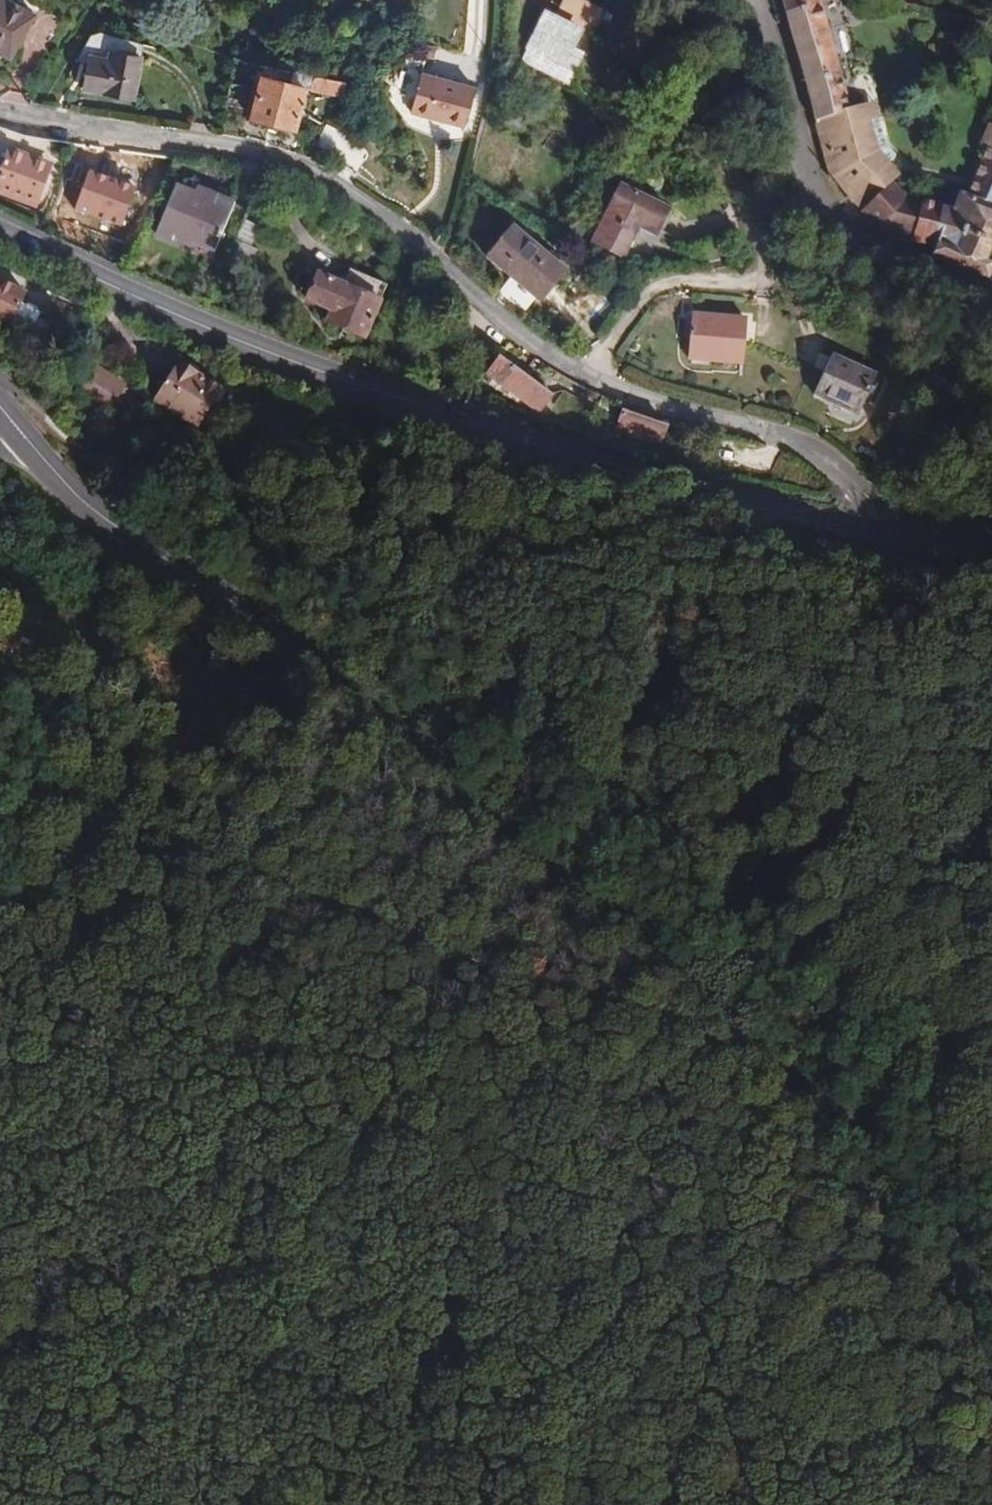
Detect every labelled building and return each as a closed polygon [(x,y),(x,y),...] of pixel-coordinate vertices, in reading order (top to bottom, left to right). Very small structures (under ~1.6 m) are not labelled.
[(9,0),(0,0),(0,54),(9,59),(35,14),(9,0)] [(606,9),(589,0),(562,0),(553,18),(545,14),(522,60),(568,84),(606,9)] [(822,149),(832,180),(861,211),(886,189),(898,185),(894,181),(902,174),(879,150),(866,104),(850,109),(819,0),(780,0),(822,149)] [(135,100),(142,58),(144,45),(92,37),(79,60),(88,62),(83,91),(135,100)] [(422,53),(433,56),(436,46),(425,43),(422,53)] [(408,67),(422,71),(425,61),(411,57),(408,67)] [(474,88),(422,73),(411,112),(463,127),(474,88)] [(340,95),(346,82),(315,75),(312,89),(340,95)] [(306,89),(261,77),(250,119),(295,131),(306,89)] [(48,140),(23,135),(0,127),(0,151),(8,154),(0,174),(0,193),(35,206),(51,165),(40,160),(48,140)] [(966,192),(984,197),(990,180),(991,180),(991,134),(966,192)] [(240,169),(210,161),(203,189),(198,187),(195,194),(176,186),(156,233),(173,240),(175,235),(215,252),(236,203),(232,201),(240,169)] [(101,195),(75,179),(68,191),(94,207),(101,195)] [(991,267),(991,265),(986,263),(991,246),(991,180),(990,180),(984,197),(966,192),(959,189),(950,203),(909,197),(898,185),(886,189),(861,211),(880,231),(907,242),(925,244),(936,249),(934,253),(988,276),(991,267)] [(657,235),(670,210),(621,185),(593,242),(624,257),(639,226),(657,235)] [(255,230),(240,224),(223,264),(244,273),(253,251),(247,249),(255,230)] [(568,272),(514,226),(486,257),(541,303),(568,272)] [(343,286),(318,275),(317,274),(307,278),(302,291),(305,301),(330,312),(325,323),(364,339),(387,285),(350,268),(343,286)] [(9,327),(29,337),(41,313),(22,303),(15,315),(2,308),(12,289),(0,283),(0,326),(7,329),(9,327)] [(25,296),(12,289),(2,308),(15,315),(22,303),(25,296)] [(744,363),(747,318),(691,314),(688,357),(744,363)] [(483,335),(471,352),(491,367),(485,375),(537,415),(553,396),(501,357),(505,351),(483,335)] [(876,376),(831,355),(813,394),(858,415),(876,376)] [(222,390),(178,362),(154,399),(198,428),(222,390)] [(93,363),(85,375),(119,397),(127,386),(93,363)] [(119,397),(85,375),(77,387),(111,410),(119,397)] [(667,425),(623,410),(617,426),(661,442),(667,425)]
